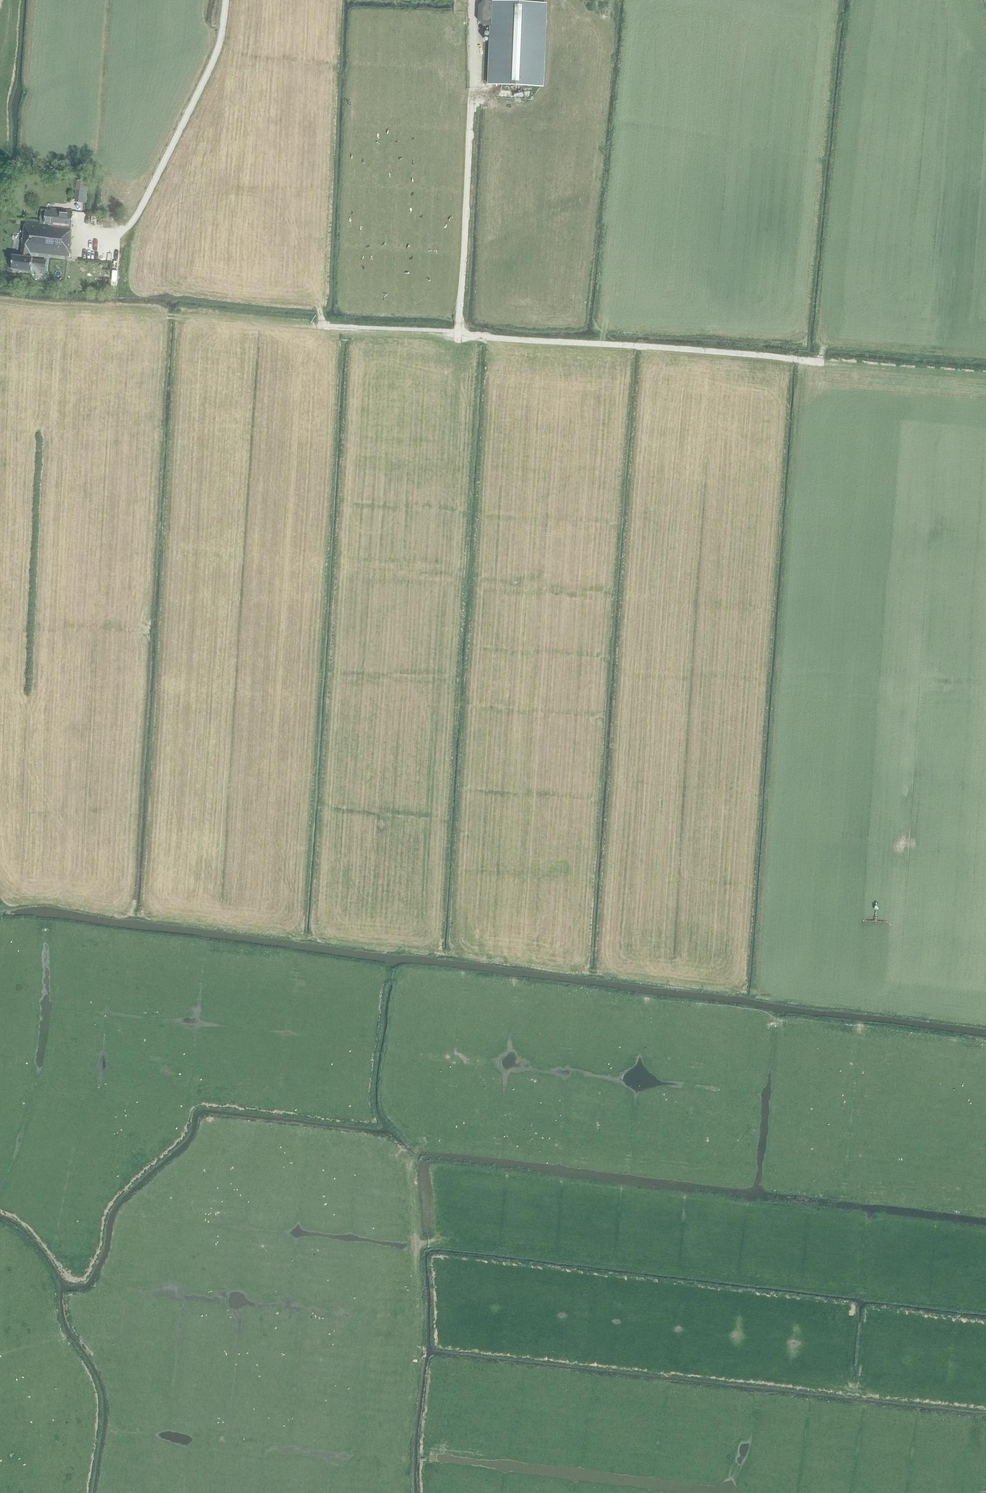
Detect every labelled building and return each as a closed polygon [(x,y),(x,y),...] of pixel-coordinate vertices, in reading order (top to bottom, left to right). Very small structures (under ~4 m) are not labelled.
[(499,2),(485,1),(479,6),(479,21),(483,26),(492,26),(489,85),(541,87),(545,4),(543,4),(543,0),(499,0),(499,2)] [(89,181),(77,180),(74,202),(87,203),(89,181)] [(45,212),(43,224),(71,226),(72,211),(51,209),(50,212),(45,212)] [(69,257),(71,226),(43,224),(25,222),(21,256),(12,256),(11,269),(31,271),(31,266),(36,267),(41,272),(45,273),(46,261),(32,260),(32,258),(28,257),(29,252),(69,257)]
